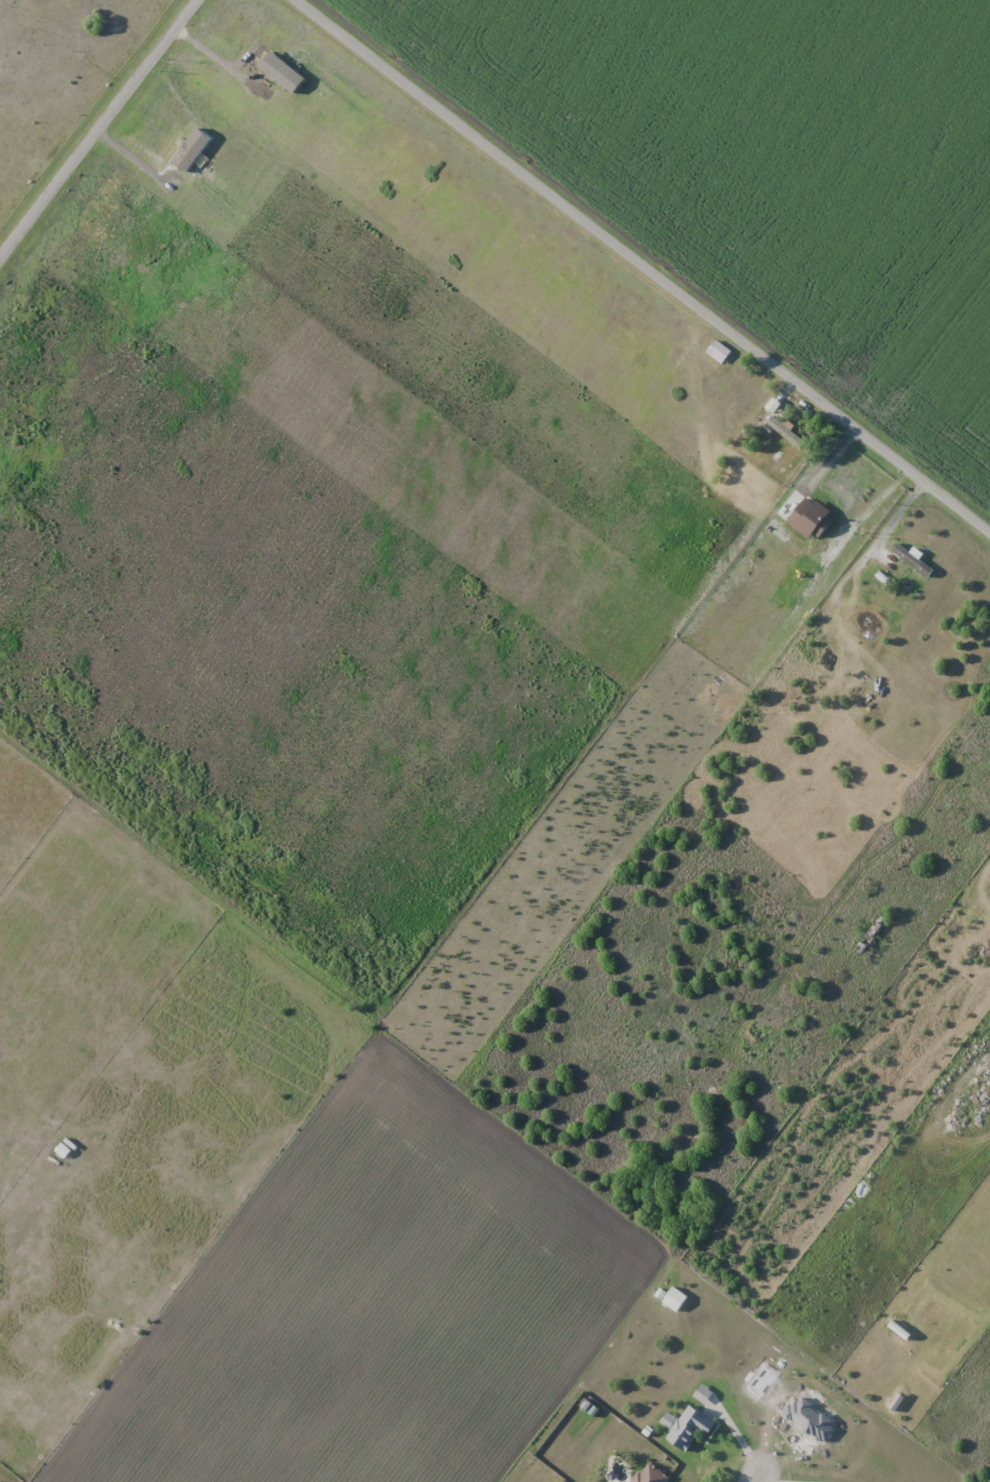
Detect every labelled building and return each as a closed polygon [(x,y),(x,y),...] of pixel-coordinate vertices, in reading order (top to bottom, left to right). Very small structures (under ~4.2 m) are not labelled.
[(706,351),(721,364),(731,352),(716,340),(706,351)] [(934,569),(898,544),(892,552),(929,577),(934,569)] [(885,921),(879,916),(869,931),(874,935),(885,921)] [(56,1152),(62,1156),(67,1147),(61,1144),(56,1152)] [(678,1313),(689,1296),(672,1286),(661,1302),(678,1313)] [(687,1451),(700,1431),(710,1437),(718,1424),(687,1405),(667,1439),(687,1451)] [(649,1461),(631,1481),(669,1481),(672,1479),(649,1461)]
